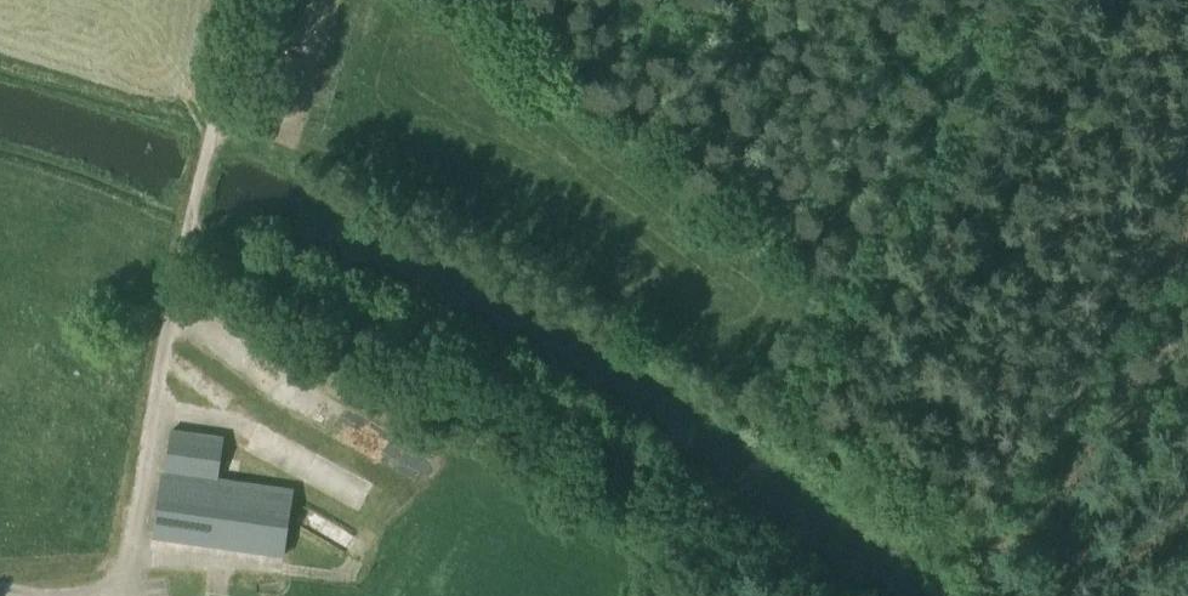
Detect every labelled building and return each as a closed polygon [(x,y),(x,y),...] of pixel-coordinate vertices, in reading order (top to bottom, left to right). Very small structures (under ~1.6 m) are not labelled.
[(217,382),(206,397),(231,416),(242,401),(217,382)] [(222,483),(229,442),(177,433),(170,475),(168,474),(156,549),(285,570),(297,495),(222,483)]
